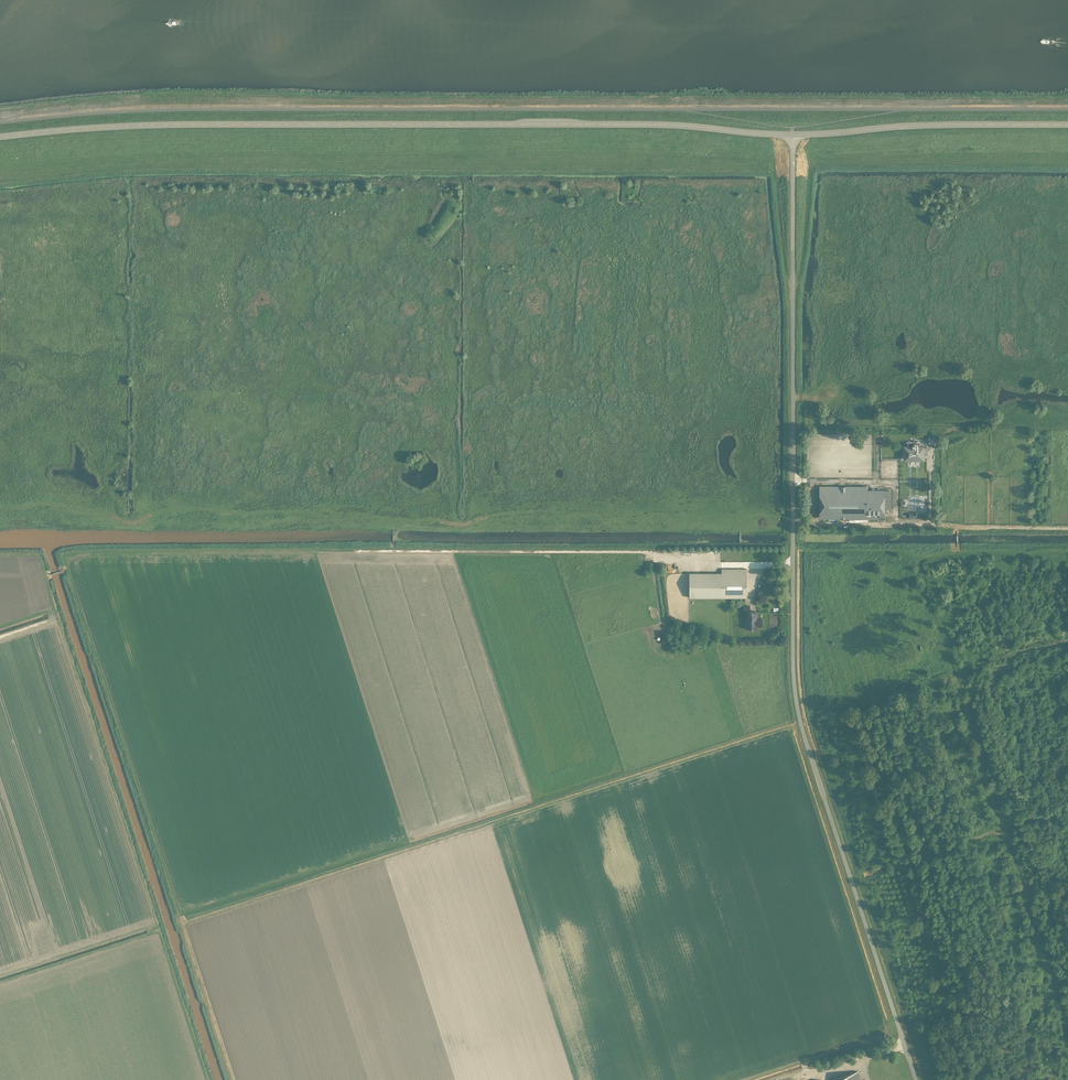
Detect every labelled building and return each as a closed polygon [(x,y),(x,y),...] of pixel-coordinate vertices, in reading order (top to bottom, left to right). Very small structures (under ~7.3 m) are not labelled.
[(917,441),(910,441),(909,441),(908,442),(908,443),(907,443),(907,446),(904,446),(904,458),(910,458),(910,460),(917,460),(917,458),(922,458),(922,452),(926,452),(926,446),(922,446),(919,446),(919,443),(919,442),(918,442),(918,441),(917,441)] [(813,510),(813,485),(805,485),(805,509),(813,510)] [(819,516),(884,517),(884,508),(890,508),(890,491),(884,491),(884,490),(883,497),(866,496),(866,487),(819,486),(819,516)] [(746,597),(746,568),(721,568),(721,572),(689,572),(689,597),(746,597)] [(761,625),(761,618),(757,618),(757,616),(755,616),(755,611),(749,612),(749,610),(749,605),(743,605),(743,610),(747,610),(747,612),(747,622),(748,622),(748,628),(747,628),(756,628),(756,625),(761,625)] [(857,1071),(829,1079),(860,1079),(857,1071)]
